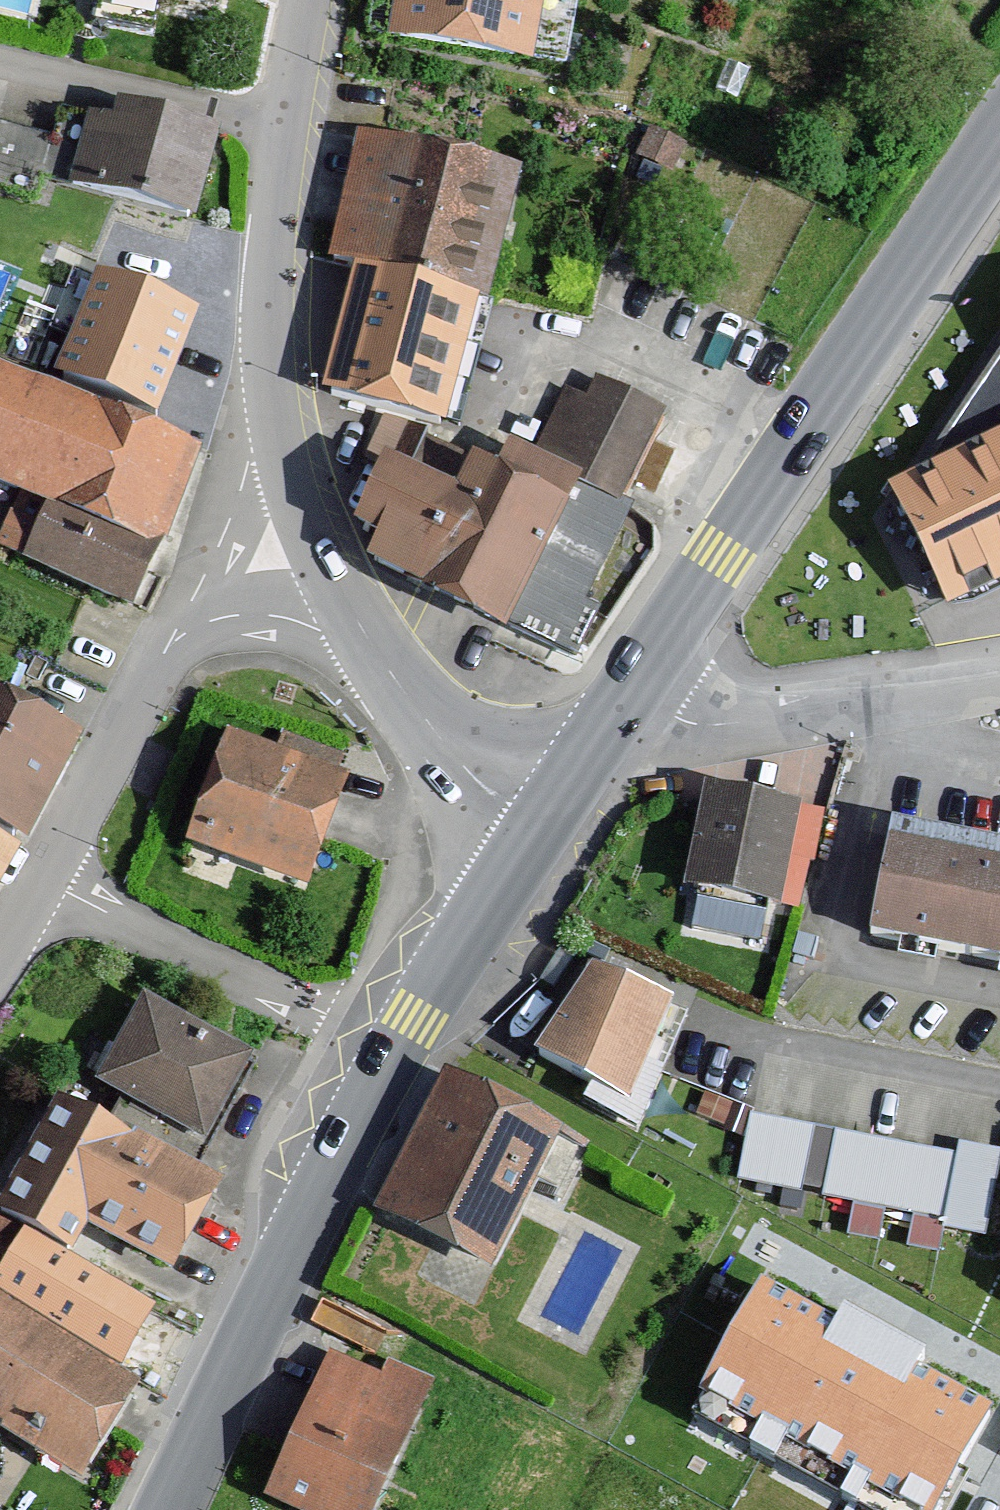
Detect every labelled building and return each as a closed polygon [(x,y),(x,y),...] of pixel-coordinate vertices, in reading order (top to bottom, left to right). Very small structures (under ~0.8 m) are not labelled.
[(218,19),(222,0),(121,0),(218,19)] [(385,49),(536,73),(548,0),(393,0),(385,49)] [(117,131),(88,123),(70,195),(199,227),(221,139),(121,114),(117,131)] [(520,182),(358,139),(324,268),(344,273),(486,310),(520,182)] [(95,240),(43,384),(184,434),(195,402),(184,398),(215,310),(193,302),(201,278),(95,240)] [(486,310),(344,273),(316,377),(459,414),(486,310)] [(0,368),(0,495),(47,512),(26,571),(123,605),(184,434),(43,384),(0,368)] [(569,477),(609,497),(657,400),(607,375),(600,390),(571,375),(530,458),(569,477)] [(894,495),(952,613),(999,590),(999,444),(894,495)] [(462,502),(395,469),(360,538),(387,551),(377,571),(494,629),(569,477),(530,458),(512,449),(497,479),(478,469),(462,502)] [(569,477),(494,629),(558,660),(633,508),(609,497),(569,477)] [(0,695),(0,829),(14,836),(67,729),(0,695)] [(351,786),(228,741),(187,853),(310,898),(351,786)] [(815,813),(704,797),(690,899),(794,913),(801,914),(815,813)] [(14,836),(0,829),(0,864),(14,836)] [(896,851),(876,945),(999,970),(999,872),(896,851)] [(556,1058),(628,1092),(669,1004),(597,971),(556,1058)] [(256,1063),(145,1004),(98,1090),(125,1104),(111,1131),(195,1176),(256,1063)] [(454,1079),(384,1207),(488,1263),(558,1135),(454,1079)] [(56,1101),(0,1205),(0,1224),(30,1240),(75,1264),(90,1236),(177,1283),(226,1192),(195,1176),(111,1131),(56,1101)] [(802,1117),(742,1105),(729,1164),(790,1176),(802,1117)] [(977,1224),(993,1137),(951,1129),(949,1140),(828,1118),(816,1184),(938,1206),(937,1217),(977,1224)] [(73,1470),(138,1356),(124,1347),(6,1284),(30,1240),(0,1224),(0,1425),(73,1470)] [(75,1264),(30,1240),(6,1284),(124,1347),(148,1303),(75,1264)] [(993,1405),(762,1283),(707,1387),(938,1509),(993,1405)] [(328,1360),(266,1506),(277,1509),(380,1509),(427,1402),(328,1360)]
